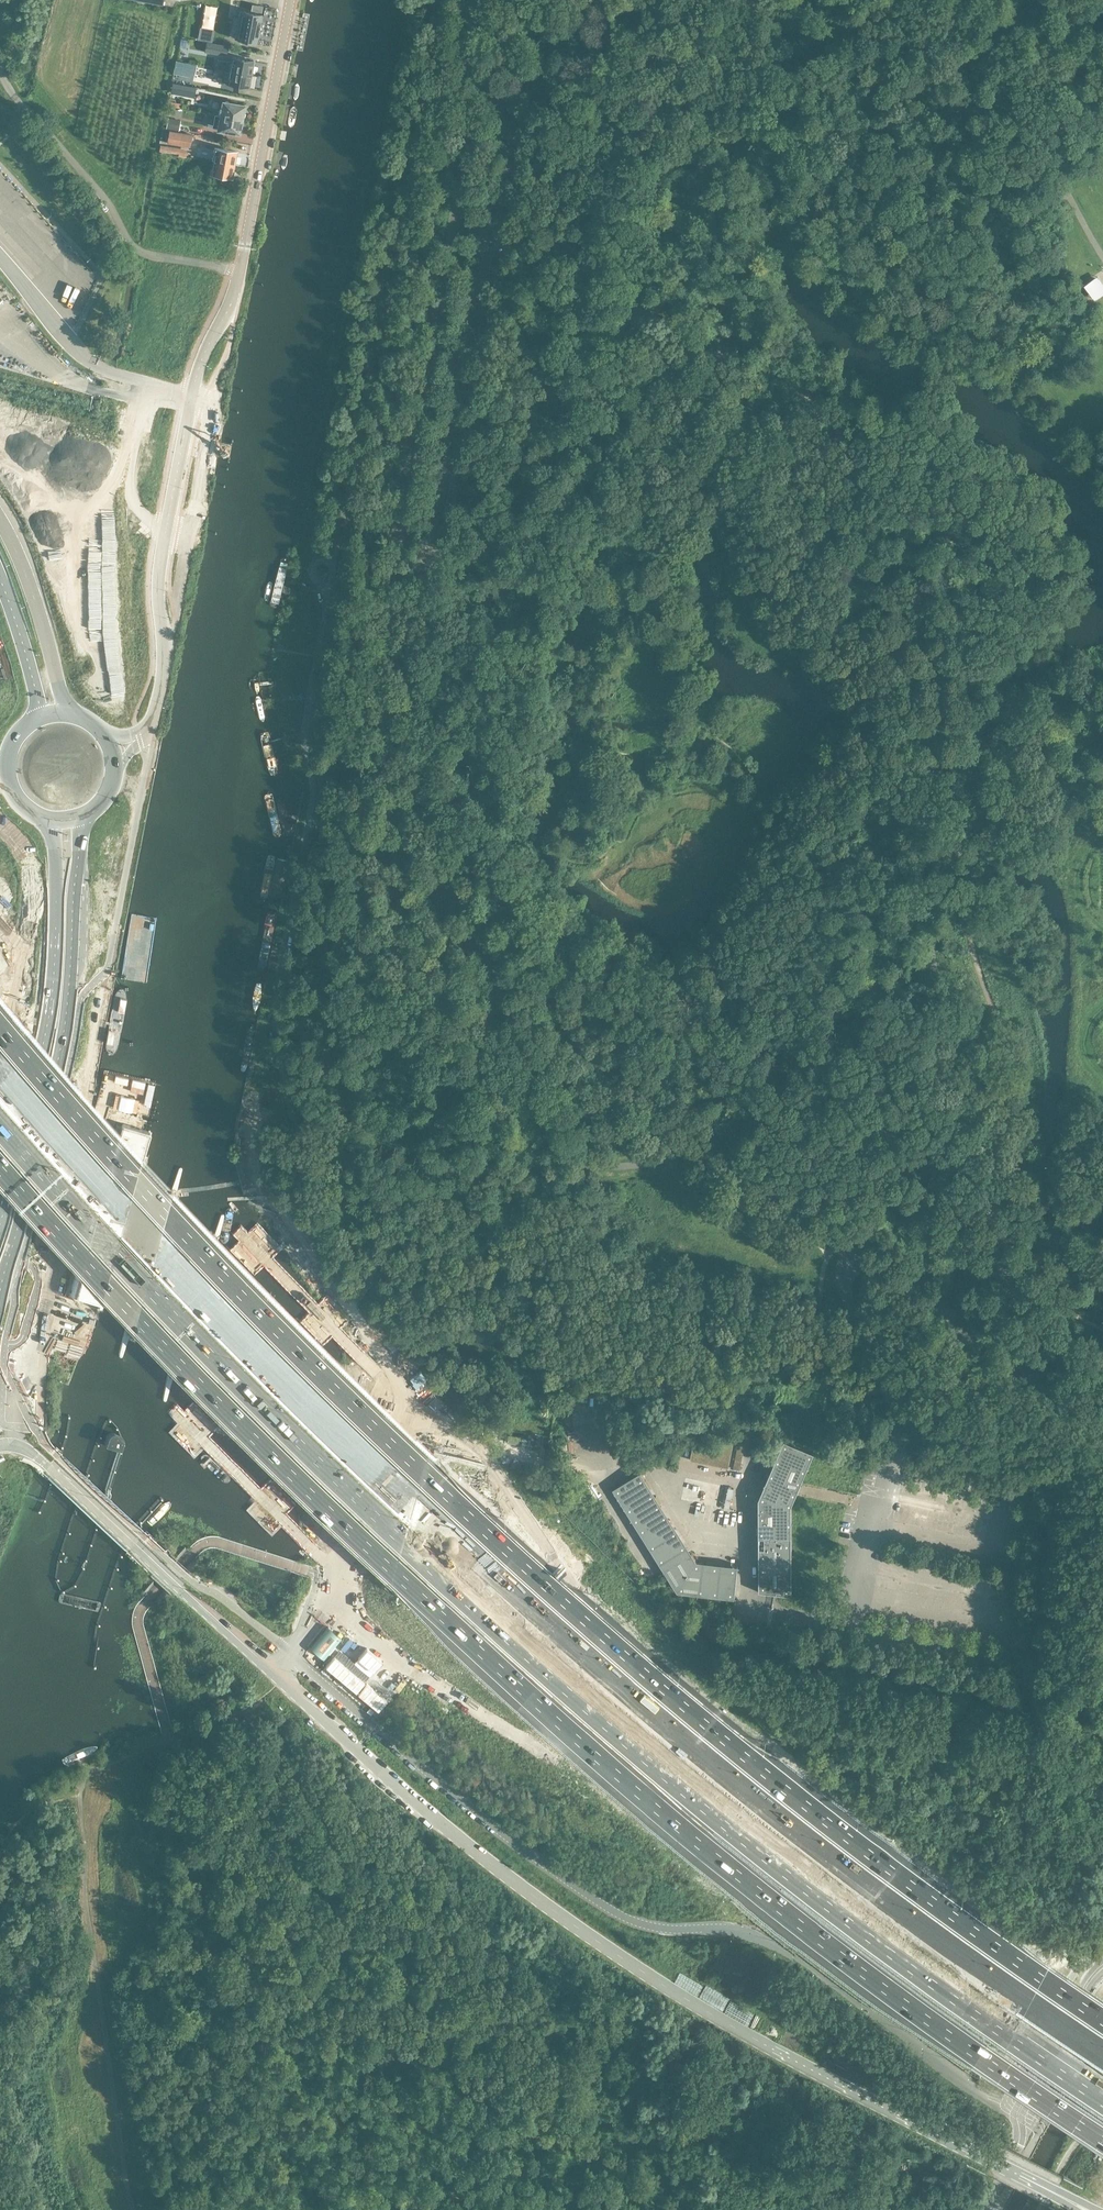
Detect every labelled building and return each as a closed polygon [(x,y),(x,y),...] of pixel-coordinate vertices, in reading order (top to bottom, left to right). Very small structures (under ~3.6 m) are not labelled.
[(252,4),(251,10),(262,12),(263,6),(252,4)] [(262,15),(242,11),(237,39),(257,42),(262,15)] [(200,39),(210,41),(212,32),(201,30),(200,39)] [(227,56),(229,46),(207,42),(205,52),(227,56)] [(254,61),(231,57),(229,70),(251,74),(254,61)] [(174,73),(196,76),(198,62),(176,59),(174,73)] [(251,74),(229,70),(227,83),(249,87),(251,74)] [(173,82),(172,96),(196,97),(197,84),(173,82)] [(245,105),(222,101),(219,115),(242,119),(245,105)] [(180,129),(182,119),(170,115),(167,126),(180,129)] [(242,119),(219,115),(217,128),(240,133),(242,119)] [(191,133),(192,127),(181,125),(180,131),(191,133)] [(191,146),(194,135),(194,134),(171,130),(169,142),(191,146)] [(179,154),(180,148),(163,145),(162,152),(179,154)] [(237,152),(214,147),(212,160),(234,165),(237,152)] [(234,165),(212,160),(210,174),(232,177),(234,165)] [(1097,279),(1087,286),(1095,297),(1102,291),(1102,286),(1097,279)] [(265,798),(274,844),(284,842),(283,837),(275,796),(265,798)] [(291,855),(275,852),(266,900),(281,903),(291,855)] [(260,963),(268,965),(275,930),(266,928),(260,963)] [(248,1012),(259,1014),(268,967),(257,965),(248,1012)] [(695,1443),(692,1458),(742,1467),(748,1430),(737,1428),(735,1437),(722,1435),(721,1443),(716,1442),(715,1447),(695,1443)] [(120,1452),(120,1451),(123,1443),(124,1441),(123,1439),(122,1437),(121,1436),(119,1434),(117,1434),(115,1433),(112,1434),(111,1435),(108,1438),(105,1447),(120,1452)] [(509,1435),(508,1441),(520,1443),(521,1436),(509,1435)] [(792,1504),(796,1495),(799,1488),(801,1483),(814,1454),(784,1441),(780,1450),(775,1462),(769,1476),(764,1488),(759,1497),(759,1592),(778,1594),(792,1596),(792,1504)] [(614,1488),(634,1521),(662,1503),(641,1471),(614,1488)] [(665,1570),(693,1552),(662,1503),(634,1521),(665,1570)] [(699,1593),(702,1560),(698,1560),(693,1552),(665,1570),(678,1591),(699,1593)] [(738,1563),(702,1560),(699,1593),(735,1598),(738,1563)] [(322,1635),(325,1621),(317,1619),(313,1633),(319,1634),(318,1640),(310,1638),(308,1646),(331,1652),(334,1638),(322,1635)] [(398,1703),(385,1693),(376,1705),(388,1715),(398,1703)] [(128,1727),(103,1735),(105,1741),(130,1734),(128,1727)]
